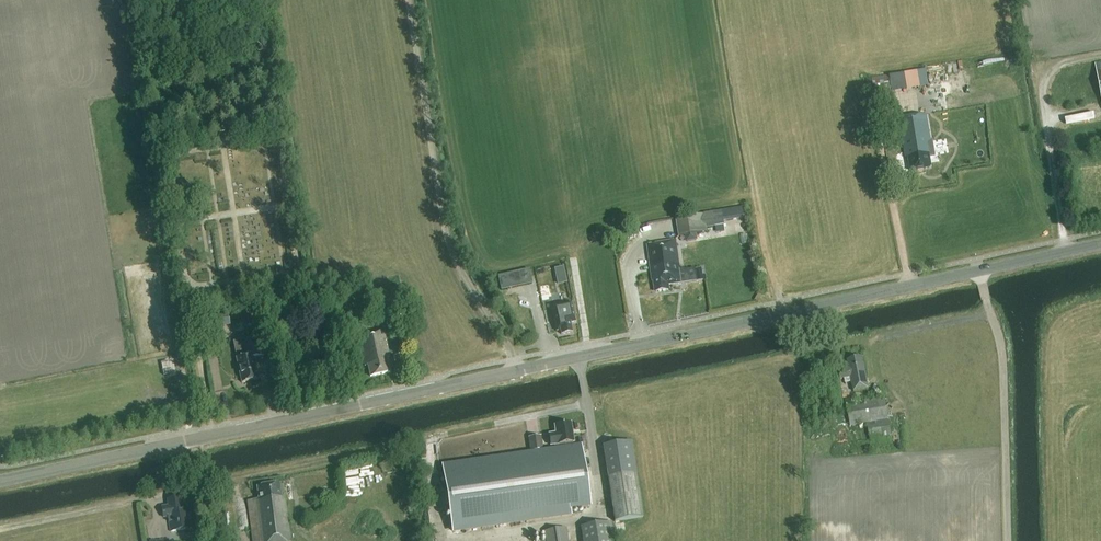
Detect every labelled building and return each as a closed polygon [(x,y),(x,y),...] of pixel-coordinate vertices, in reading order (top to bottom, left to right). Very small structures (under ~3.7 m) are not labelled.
[(930,66),(931,74),(949,72),(948,63),(930,66)] [(897,91),(932,85),(930,68),(894,73),(897,91)] [(891,74),(866,78),(869,96),(883,94),(882,92),(891,91),(891,92),(895,91),(893,76),(891,76),(891,74)] [(1098,111),(1069,117),(1071,123),(1100,117),(1098,111)] [(929,144),(932,144),(927,114),(899,118),(905,158),(908,157),(911,171),(931,168),(928,151),(930,151),(929,144)] [(227,134),(225,125),(216,126),(217,135),(227,134)] [(734,220),(732,208),(703,213),(703,215),(676,219),(678,236),(685,235),(697,233),(707,231),(707,227),(725,225),(724,221),(734,220)] [(666,284),(679,282),(678,272),(679,272),(674,242),(648,246),(653,279),(656,278),(657,291),(667,289),(666,284)] [(695,269),(697,281),(706,280),(705,275),(703,275),(702,268),(695,269)] [(529,269),(498,276),(501,290),(532,283),(529,269)] [(576,322),(571,303),(551,307),(557,331),(560,331),(561,335),(572,333),(570,323),(576,322)] [(202,318),(204,329),(229,325),(227,314),(202,318)] [(367,365),(370,377),(390,373),(386,358),(390,357),(384,330),(358,336),(364,366),(367,365)] [(253,358),(262,356),(258,337),(244,340),(247,356),(236,358),(242,383),(258,379),(253,358)] [(854,391),(868,388),(862,356),(847,360),(849,370),(838,373),(839,379),(845,378),(845,382),(852,381),(854,391)] [(826,400),(826,404),(832,403),(829,384),(823,385),(825,395),(820,396),(821,400),(826,400)] [(870,440),(891,436),(884,396),(846,403),(850,426),(867,423),(870,440)] [(443,467),(452,531),(571,514),(571,510),(590,507),(581,447),(574,448),(573,442),(574,442),(571,423),(555,426),(556,433),(549,434),(551,445),(554,445),(555,451),(443,467)] [(530,451),(543,449),(541,436),(528,437),(530,451)] [(603,446),(615,522),(643,517),(631,441),(603,446)] [(284,497),(281,497),(279,484),(257,487),(258,499),(248,500),(253,540),(290,540),(284,497)] [(171,531),(192,527),(188,505),(181,506),(180,498),(168,500),(169,506),(162,507),(164,517),(168,516),(171,531)] [(581,526),(583,540),(611,540),(610,535),(613,534),(611,521),(581,526)] [(546,540),(568,540),(566,528),(545,531),(546,540)]
